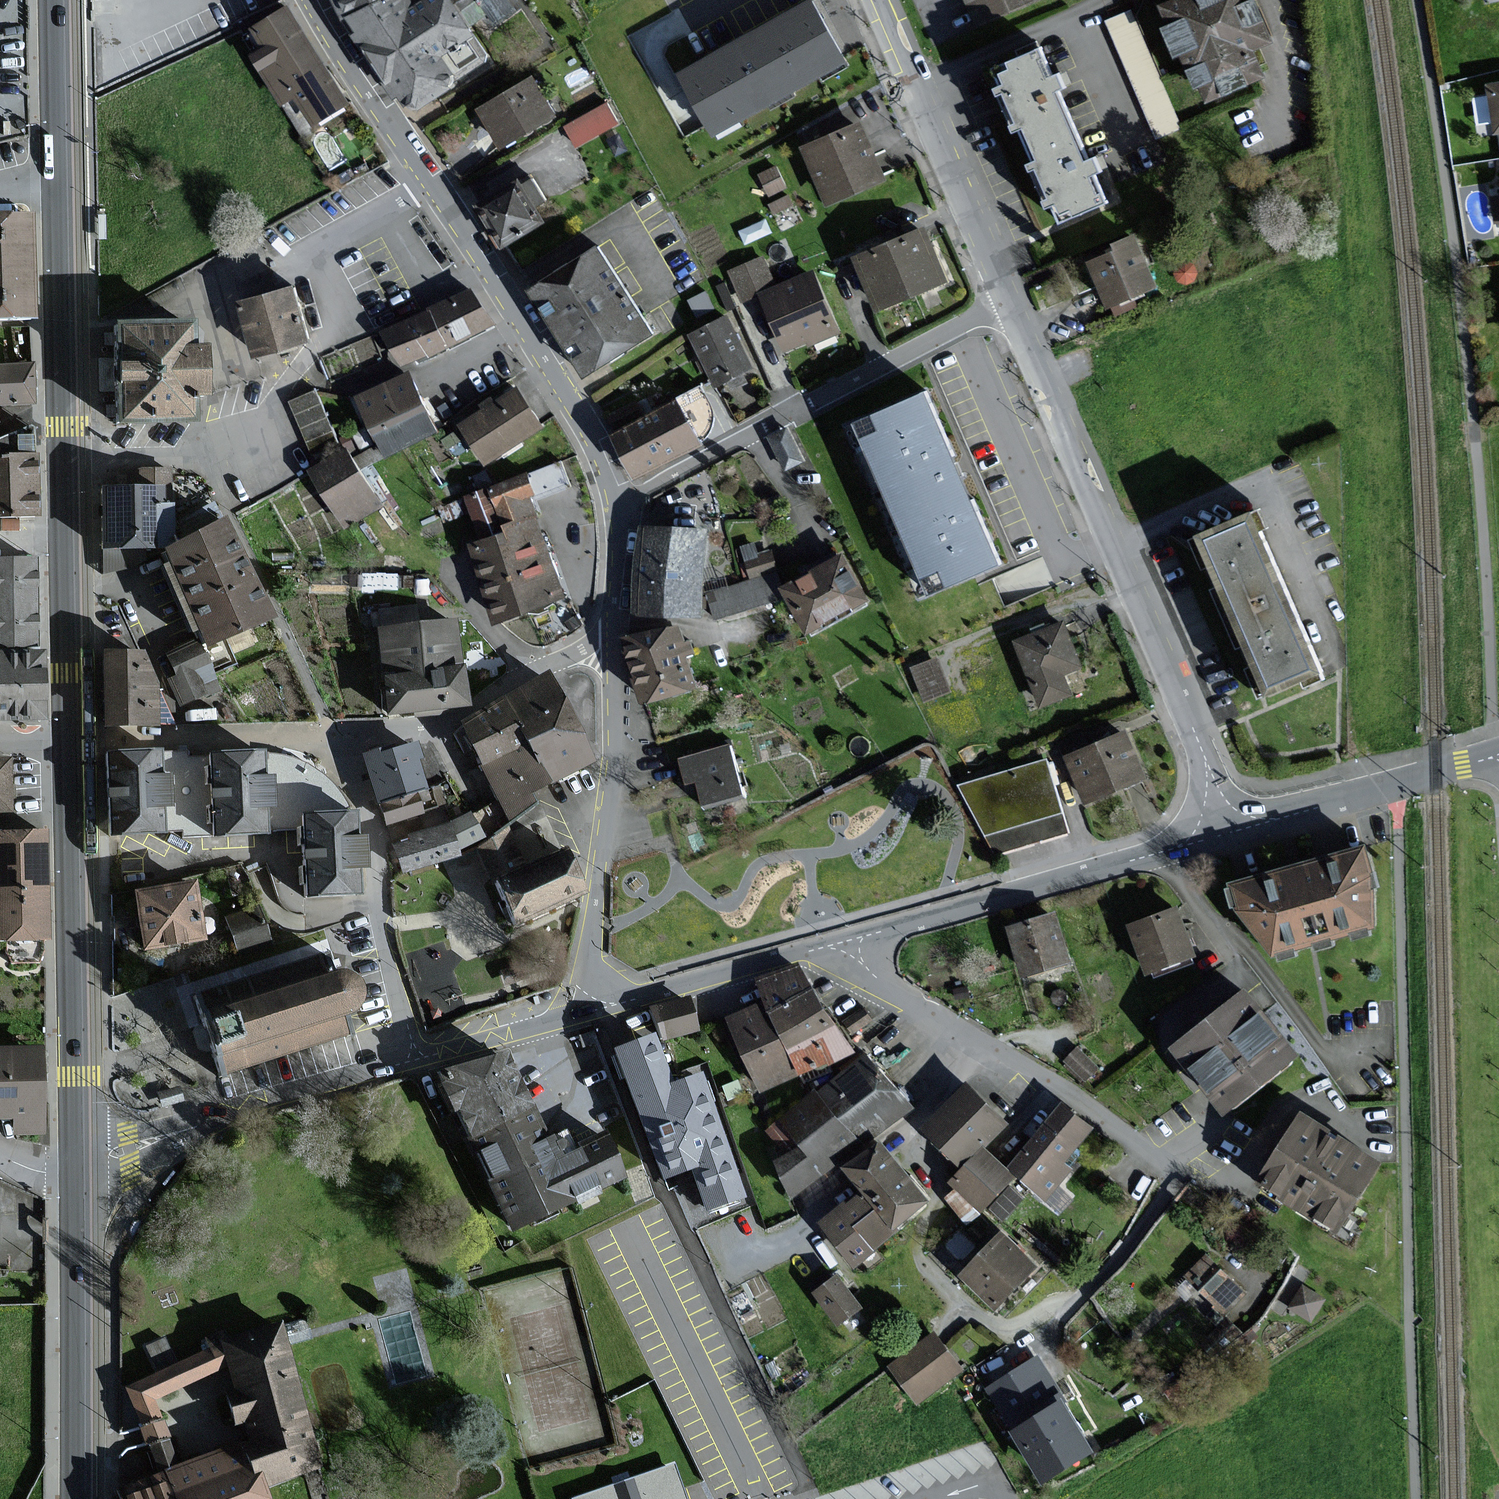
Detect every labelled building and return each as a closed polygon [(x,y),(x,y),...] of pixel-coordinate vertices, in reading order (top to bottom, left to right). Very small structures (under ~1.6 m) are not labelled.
[(415,0),(340,0),(358,31),(356,33),(378,64),(398,95),(401,93),(408,107),(414,102),(420,114),(455,94),(448,83),(459,77),(447,56),(476,40),(453,0),(431,0),(419,7),(415,0)] [(508,0),(458,0),(473,23),(484,16),(492,27),(516,12),(508,0)] [(817,0),(806,0),(678,72),(712,136),(851,59),(817,0)] [(977,26),(1039,0),(966,0),(977,26)] [(1258,0),(1176,0),(1161,7),(1169,27),(1164,29),(1178,62),(1186,58),(1206,104),(1269,76),(1257,50),(1277,42),(1258,0)] [(338,87),(288,7),(253,29),(265,48),(253,56),(304,137),(351,107),(338,87)] [(1131,10),(1106,21),(1157,139),(1182,128),(1131,10)] [(1055,76),(1042,47),(996,67),(1004,83),(997,86),(1007,108),(1002,110),(1012,134),(1023,129),(1037,160),(1031,163),(1050,208),(1059,204),(1064,215),(1075,210),(1077,216),(1106,204),(1094,178),(1104,174),(1100,164),(1096,156),(1090,159),(1061,91),(1069,88),(1065,79),(1063,73),(1055,76)] [(556,120),(534,79),(479,109),(502,150),(556,120)] [(1498,136),(1498,83),(1485,85),(1493,136),(1498,136)] [(616,125),(604,104),(563,127),(574,147),(616,125)] [(884,179),(862,124),(805,146),(828,202),(884,179)] [(545,225),(525,187),(485,208),(506,247),(545,225)] [(30,316),(27,254),(26,217),(0,218),(0,318),(30,316)] [(949,284),(925,230),(856,260),(881,315),(949,284)] [(1157,286),(1135,235),(1115,243),(1118,251),(1090,262),(1109,306),(1157,286)] [(655,341),(599,249),(531,290),(587,382),(655,341)] [(774,287),(761,256),(727,271),(740,301),(774,287)] [(837,332),(814,273),(759,295),(782,353),(837,332)] [(309,342),(293,287),(241,302),(258,357),(309,342)] [(493,328),(474,288),(385,330),(402,366),(415,360),(428,354),(430,358),(468,340),(493,328)] [(751,367),(726,317),(692,334),(717,384),(751,367)] [(184,351),(184,327),(109,328),(111,426),(185,424),(185,403),(202,403),(201,351),(184,351)] [(0,367),(0,409),(27,408),(26,367),(0,367)] [(420,391),(410,371),(357,395),(386,457),(439,433),(420,391)] [(543,430),(514,383),(479,404),(483,411),(460,425),(485,466),(543,430)] [(288,397),(311,445),(339,431),(316,384),(288,397)] [(999,563),(928,393),(856,422),(928,592),(999,563)] [(700,444),(677,402),(614,436),(616,441),(636,478),(665,463),(700,444)] [(802,461),(786,428),(770,436),(787,469),(802,461)] [(383,508),(347,448),(310,470),(345,530),(383,508)] [(0,454),(0,514),(35,514),(34,453),(0,454)] [(571,492),(561,463),(446,502),(452,521),(474,514),(483,541),(470,545),(476,562),(498,625),(569,601),(551,548),(535,504),(571,492)] [(150,552),(151,494),(98,493),(98,552),(150,552)] [(1281,565),(1258,511),(1191,539),(1263,708),(1330,680),(1302,615),(1281,565)] [(268,623),(220,524),(157,555),(204,653),(268,623)] [(701,619),(707,530),(641,525),(635,615),(701,619)] [(755,542),(741,546),(751,579),(705,593),(713,617),(780,596),(768,552),(759,554),(755,542)] [(868,599),(844,555),(785,588),(809,632),(868,599)] [(37,658),(34,562),(0,563),(0,659),(37,658)] [(462,706),(452,622),(375,632),(386,715),(416,711),(462,706)] [(687,643),(681,623),(626,639),(647,707),(700,691),(691,659),(699,657),(694,641),(687,643)] [(1083,674),(1065,623),(1015,641),(1040,710),(1071,699),(1064,681),(1083,674)] [(147,678),(132,655),(100,655),(101,728),(149,726),(147,678)] [(37,658),(0,659),(0,727),(40,726),(37,658)] [(950,694),(939,661),(911,670),(922,703),(950,694)] [(487,789),(494,802),(507,825),(535,810),(528,798),(591,764),(568,722),(543,676),(452,726),(463,744),(487,789)] [(1148,782),(1129,734),(1067,758),(1087,807),(1148,782)] [(359,757),(372,794),(376,805),(412,793),(424,789),(414,760),(417,759),(413,744),(379,756),(377,751),(372,752),(359,757)] [(745,795),(731,745),(680,759),(687,784),(699,781),(706,806),(745,795)] [(355,842),(353,815),(343,799),(334,786),(323,776),(310,769),(297,762),(284,758),(272,755),(263,754),(185,758),(184,753),(102,757),(104,799),(106,844),(161,841),(161,835),(210,833),(210,839),(259,838),(260,832),(298,830),(299,864),(301,900),(356,898),(355,870),(363,870),(361,842),(355,842)] [(0,761),(0,815),(9,815),(8,761),(0,761)] [(1068,836),(1046,762),(957,788),(997,856),(1068,836)] [(420,814),(412,793),(376,805),(382,826),(420,814)] [(489,835),(508,880),(564,854),(535,810),(507,825),(489,835)] [(392,848),(400,873),(441,864),(457,857),(455,851),(480,838),(467,814),(446,826),(406,837),(408,843),(392,848)] [(41,833),(0,834),(0,942),(43,941),(42,921),(41,833)] [(1376,928),(1374,875),(1366,844),(1231,882),(1236,908),(1274,957),(1376,928)] [(579,894),(564,854),(508,880),(493,887),(510,927),(579,894)] [(202,944),(191,885),(130,896),(140,955),(202,944)] [(257,909),(224,920),(236,956),(269,946),(257,909)] [(1196,961),(1179,909),(1129,926),(1147,977),(1196,961)] [(1070,963),(1054,914),(1005,930),(1022,979),(1070,963)] [(799,966),(756,979),(763,1001),(801,1078),(858,1053),(844,1032),(830,1011),(812,985),(799,966)] [(331,980),(325,981),(199,1021),(219,1081),(349,1039),(344,1022),(352,1019),(357,1012),(360,1001),(358,991),(354,984),(347,980),(339,979),(331,980)] [(1302,1060),(1247,991),(1178,1046),(1233,1115),(1302,1060)] [(699,1028),(691,1000),(652,1010),(660,1038),(699,1028)] [(728,1017),(761,1093),(801,1078),(763,1001),(728,1017)] [(661,1056),(654,1037),(621,1049),(667,1176),(695,1166),(709,1205),(745,1192),(702,1074),(671,1085),(661,1056)] [(1097,1067),(1078,1049),(1067,1061),(1087,1078),(1097,1067)] [(39,1050),(0,1051),(0,1121),(10,1121),(10,1136),(41,1135),(39,1050)] [(911,1110),(869,1057),(821,1095),(817,1089),(769,1128),(791,1155),(778,1166),(802,1197),(911,1110)] [(541,1140),(505,1058),(436,1074),(471,1156),(470,1157),(483,1188),(489,1185),(510,1235),(568,1209),(567,1206),(626,1176),(606,1136),(574,1149),(563,1131),(541,1140)] [(1002,1121),(968,1086),(925,1127),(959,1163),(1002,1121)] [(1093,1131),(1063,1107),(1010,1171),(1047,1201),(1072,1172),(1065,1166),(1093,1131)] [(1385,1168),(1303,1117),(1261,1185),(1343,1235),(1385,1168)] [(933,1205),(882,1144),(847,1173),(866,1195),(849,1209),(845,1204),(820,1226),(855,1269),(933,1205)] [(1016,1180),(985,1151),(952,1187),(983,1215),(1016,1180)] [(1040,1271),(1005,1235),(964,1274),(999,1311),(1040,1271)] [(1244,1290),(1205,1254),(1182,1279),(1221,1315),(1244,1290)] [(862,1312),(838,1277),(815,1293),(839,1328),(862,1312)] [(1323,1299),(1301,1285),(1287,1307),(1310,1320),(1323,1299)] [(259,1490),(303,1474),(307,1485),(321,1480),(317,1469),(315,1460),(300,1408),(282,1348),(311,1339),(308,1330),(304,1319),(276,1328),(276,1326),(243,1335),(224,1340),(221,1331),(201,1339),(205,1350),(122,1390),(137,1428),(137,1430),(140,1438),(144,1448),(154,1475),(112,1491),(115,1498),(262,1498),(259,1490)] [(961,1371),(932,1333),(889,1364),(918,1403),(961,1371)] [(164,1339),(145,1347),(153,1365),(172,1357),(164,1339)] [(1098,1453),(1038,1355),(984,1387),(1044,1486),(1098,1453)] [(674,1461),(568,1498),(688,1498),(674,1461)]
